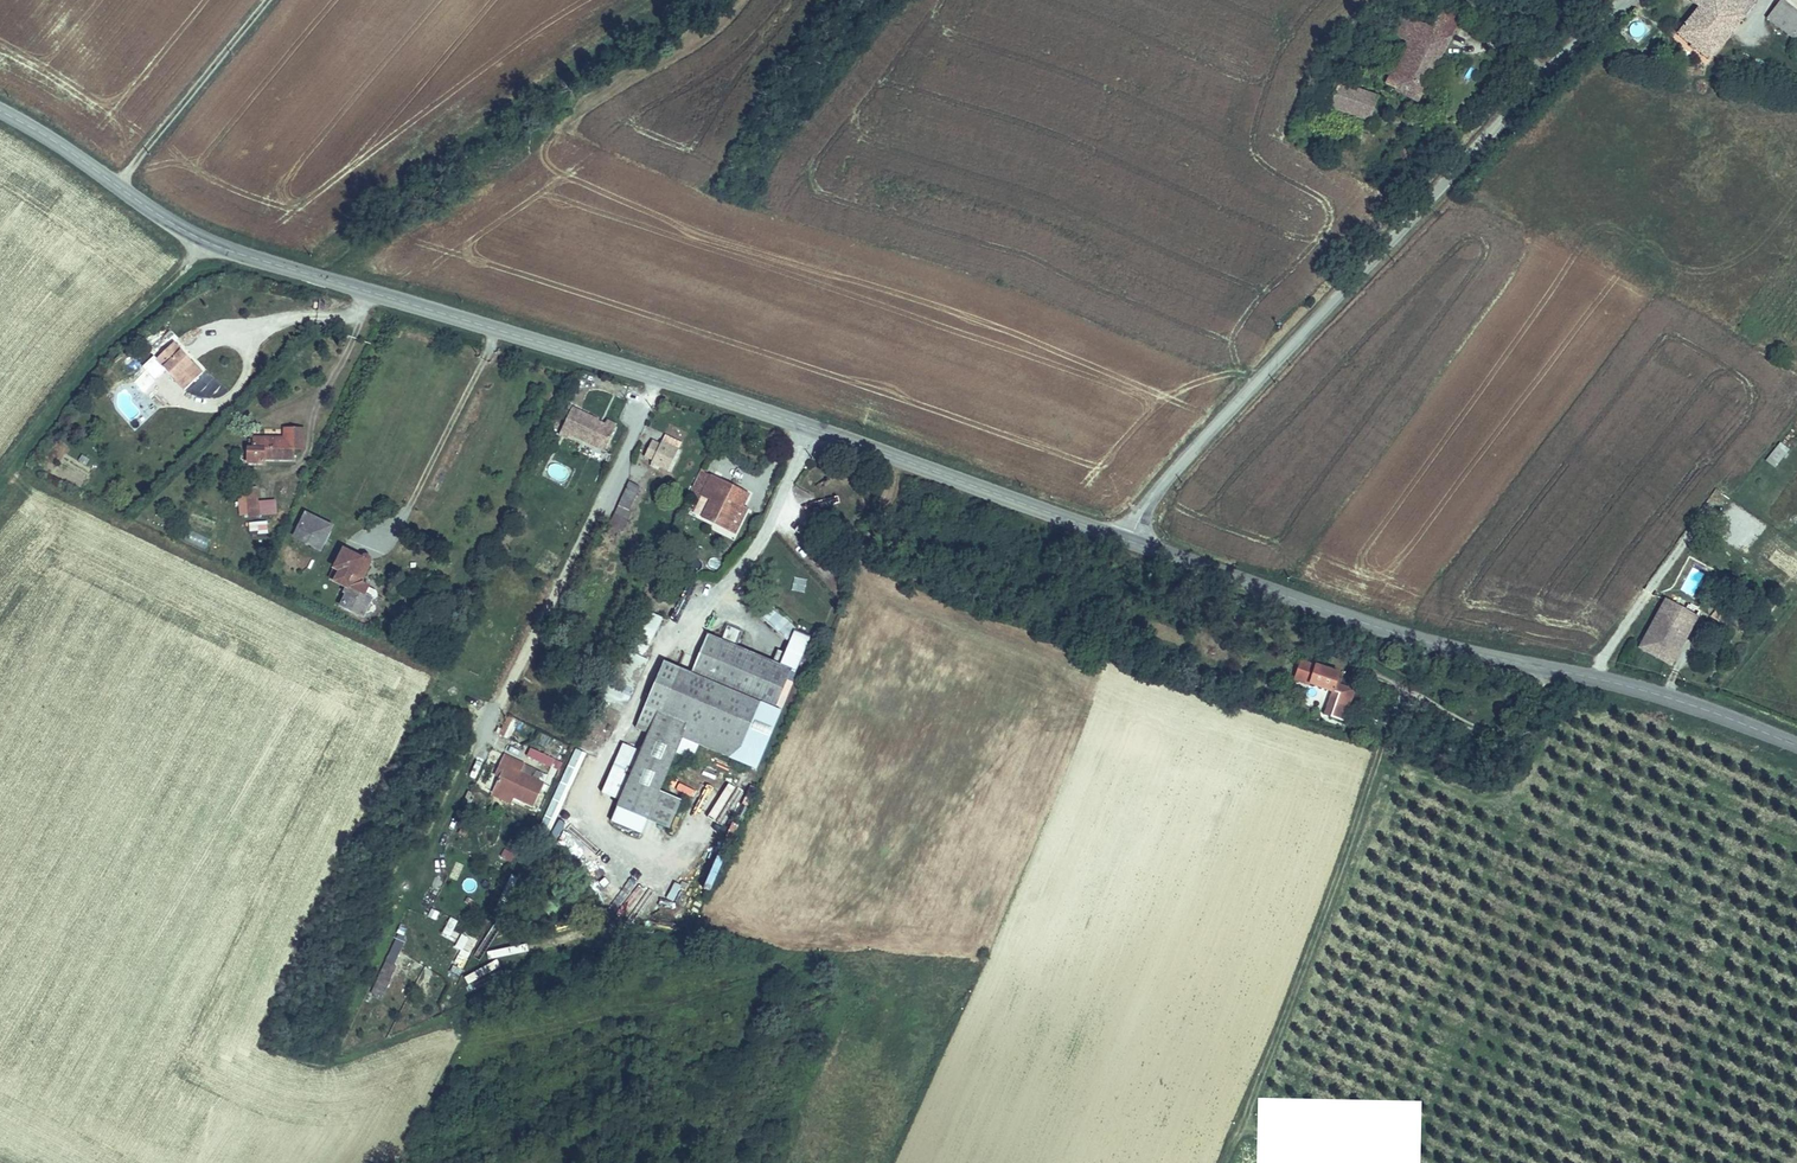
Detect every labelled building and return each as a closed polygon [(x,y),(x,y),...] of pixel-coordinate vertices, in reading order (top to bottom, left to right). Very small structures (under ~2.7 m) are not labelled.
[(1733,26),(1700,0),(1685,0),(1694,7),(1674,33),(1707,58),(1733,26)] [(1728,0),(1700,0),(1733,26),(1743,12),(1728,0)] [(1767,20),(1796,40),(1796,28),(1772,12),(1767,20)] [(1767,20),(1759,32),(1792,54),(1796,47),(1796,40),(1767,20)] [(1471,27),(1451,21),(1443,37),(1411,22),(1401,42),(1408,46),(1385,89),(1413,104),(1420,90),(1434,97),(1471,27)] [(1343,82),(1332,111),(1369,122),(1380,94),(1343,82)] [(1420,90),(1413,104),(1426,111),(1434,97),(1420,90)] [(202,372),(174,340),(156,356),(183,388),(202,372)] [(252,361),(261,372),(270,364),(261,354),(252,361)] [(147,373),(137,385),(143,390),(153,379),(147,373)] [(606,421),(574,406),(563,430),(571,434),(605,449),(616,426),(606,421)] [(282,437),(253,438),(254,449),(248,449),(249,464),(265,464),(265,460),(292,459),(292,449),(302,449),(301,428),(282,428),(282,437)] [(664,432),(661,439),(677,447),(680,440),(664,432)] [(649,464),(666,472),(677,447),(661,439),(658,445),(649,441),(643,455),(651,459),(649,464)] [(1778,441),(1764,461),(1774,468),(1789,448),(1778,441)] [(552,472),(559,479),(566,473),(558,466),(552,472)] [(702,495),(712,475),(701,470),(699,473),(692,490),(702,495)] [(712,475),(702,495),(711,499),(703,516),(714,521),(716,518),(729,524),(738,503),(744,506),(750,493),(712,475)] [(628,512),(639,490),(628,485),(536,682),(551,689),(633,515),(628,512)] [(275,498),(258,500),(257,490),(237,491),(238,517),(276,514),(275,498)] [(694,512),(703,516),(711,499),(702,495),(694,512)] [(738,503),(729,524),(740,529),(750,508),(744,506),(738,503)] [(335,524),(305,510),(292,539),(321,553),(335,524)] [(249,521),(249,533),(266,532),(266,520),(249,521)] [(204,549),(209,539),(186,528),(181,539),(204,549)] [(334,578),(343,583),(357,555),(342,548),(334,563),(340,566),(334,578)] [(358,553),(357,555),(343,583),(373,597),(377,587),(358,578),(368,556),(369,553),(368,550),(366,549),(364,548),(361,549),(360,550),(358,553)] [(794,577),(791,589),(803,592),(806,581),(794,577)] [(373,597),(343,583),(338,594),(343,597),(340,603),(349,607),(350,604),(366,612),(373,597)] [(1729,593),(1715,618),(1725,623),(1739,599),(1729,593)] [(1680,595),(1671,607),(1686,618),(1692,611),(1695,606),(1680,595)] [(1686,618),(1671,607),(1651,635),(1685,659),(1710,624),(1692,611),(1686,618)] [(656,620),(642,613),(609,692),(628,700),(643,663),(639,661),(656,620)] [(727,624),(723,635),(737,641),(742,630),(727,624)] [(1685,659),(1651,635),(1643,646),(1677,670),(1685,659)] [(785,676),(781,674),(701,640),(686,676),(658,663),(632,725),(645,731),(638,747),(632,744),(617,778),(624,781),(652,793),(674,740),(723,761),(734,751),(740,736),(752,742),(758,729),(766,732),(774,715),(778,717),(794,680),(785,676)] [(1296,678),(1334,692),(1338,693),(1330,716),(1344,720),(1355,689),(1343,685),(1345,679),(1339,677),(1341,671),(1303,658),(1296,678)] [(1234,691),(1235,688),(1234,685),(1232,684),(1229,684),(1227,685),(1226,688),(1227,690),(1229,692),(1232,692),(1234,691)] [(1338,693),(1334,692),(1326,714),(1330,716),(1338,693)] [(1377,714),(1364,709),(1357,726),(1370,731),(1377,714)] [(536,831),(548,836),(584,752),(572,747),(536,831)] [(552,765),(554,756),(527,749),(525,759),(552,765)] [(504,755),(500,763),(505,765),(499,777),(494,788),(513,797),(533,807),(543,784),(535,780),(521,773),(525,765),(504,755)] [(687,770),(688,761),(679,759),(678,769),(687,770)] [(494,775),(499,777),(505,765),(500,763),(494,775)] [(535,780),(543,784),(547,775),(539,771),(535,780)] [(652,793),(624,781),(618,794),(646,806),(652,793)] [(513,797),(494,788),(491,794),(510,803),(513,797)] [(510,862),(515,854),(505,848),(500,857),(510,862)] [(452,860),(445,875),(455,880),(463,866),(452,860)] [(471,893),(478,884),(468,877),(462,886),(471,893)] [(448,939),(456,919),(448,916),(440,935),(448,939)] [(456,942),(464,923),(457,920),(449,939),(456,942)] [(448,977),(459,979),(466,951),(463,950),(467,934),(452,930),(448,944),(456,946),(448,977)] [(382,997),(405,939),(390,933),(367,991),(382,997)]
